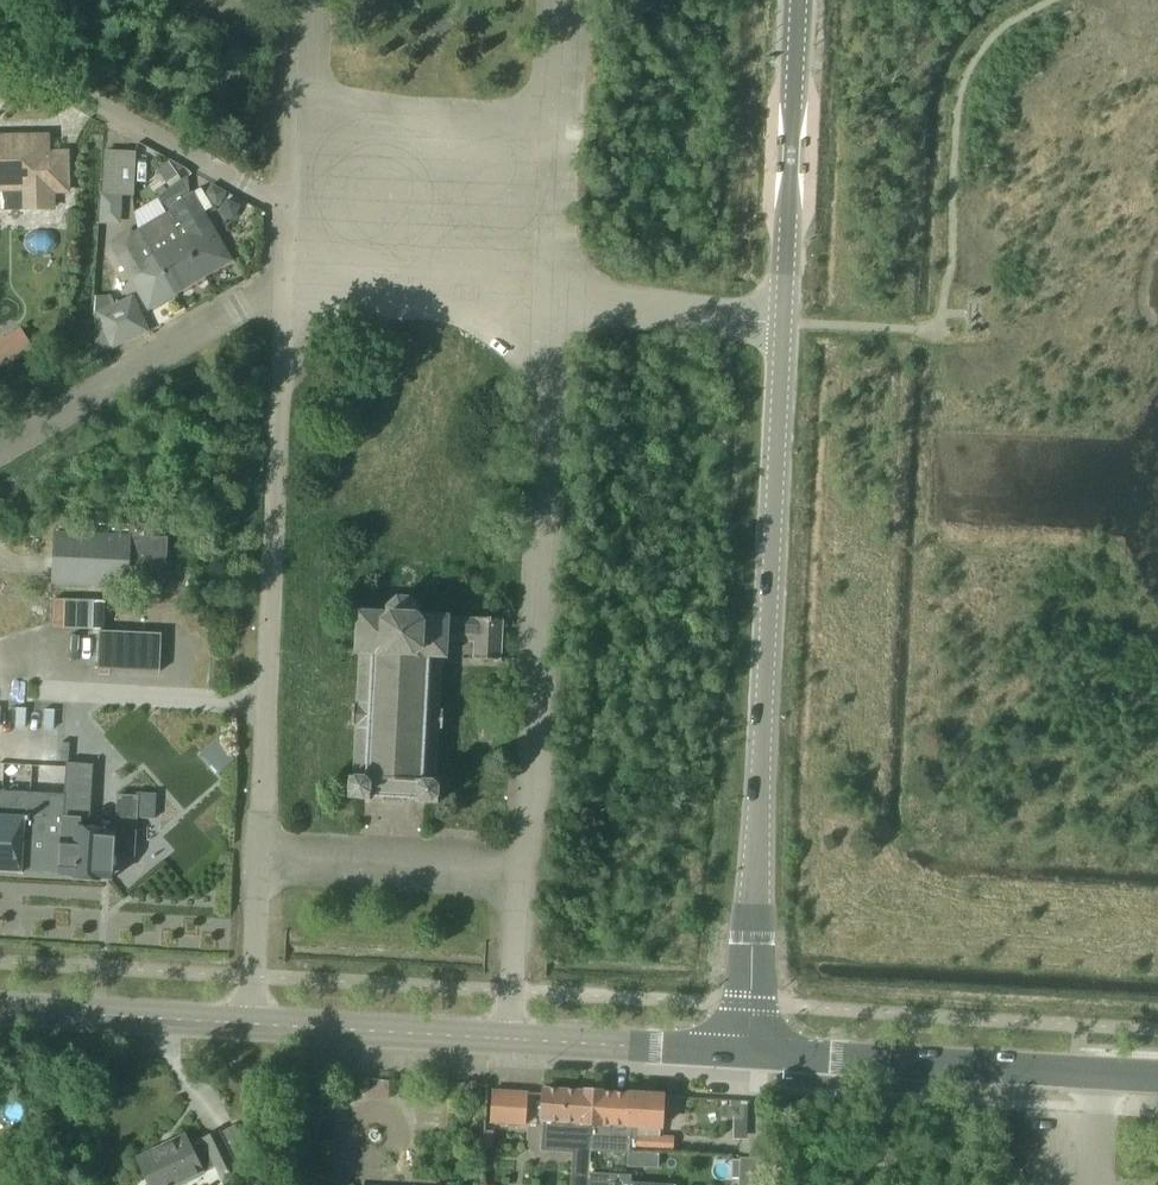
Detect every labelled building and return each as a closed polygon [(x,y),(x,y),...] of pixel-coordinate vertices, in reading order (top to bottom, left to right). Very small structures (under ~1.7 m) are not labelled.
[(55,191),(68,191),(67,152),(47,153),(46,137),(0,138),(0,210),(56,209),(55,191)] [(132,195),(134,151),(104,150),(101,224),(120,225),(121,195),(132,195)] [(191,199),(167,213),(202,273),(226,259),(191,199)] [(202,273),(167,213),(138,230),(174,290),(202,273)] [(138,230),(115,244),(150,304),(174,290),(138,230)] [(95,353),(147,330),(132,296),(96,313),(95,353)] [(36,349),(25,325),(0,336),(0,366),(36,349)] [(163,589),(166,537),(150,536),(151,525),(131,524),(131,535),(55,532),(53,583),(163,589)] [(52,597),(51,628),(105,628),(105,598),(52,597)] [(348,799),(370,800),(371,797),(416,799),(416,802),(438,803),(440,781),(436,781),(439,729),(442,729),(443,710),(439,709),(443,658),(446,658),(447,641),(474,642),(473,659),(501,661),(503,619),(419,615),(420,608),(411,599),(397,598),(388,607),(387,613),(358,612),(356,653),(360,653),(357,705),(353,705),(352,725),(356,725),(353,777),(349,777),(348,799)] [(98,667),(159,670),(161,635),(99,632),(98,667)] [(216,772),(233,757),(216,738),(199,752),(216,772)] [(65,777),(64,795),(59,873),(59,875),(75,876),(75,878),(112,880),(113,854),(134,855),(136,817),(155,818),(156,793),(136,792),(136,797),(118,796),(116,832),(79,830),(79,821),(90,822),(93,765),(66,763),(65,777)] [(0,791),(0,872),(23,873),(23,871),(59,873),(64,795),(0,791)] [(601,1092),(545,1088),(543,1120),(542,1135),(575,1138),(573,1172),(589,1173),(590,1151),(592,1111),(600,1112),(601,1092)] [(490,1121),(527,1124),(529,1093),(492,1090),(490,1121)] [(631,1094),(601,1092),(600,1112),(592,1111),(590,1151),(628,1153),(630,1153),(630,1152),(630,1148),(635,1148),(635,1137),(629,1137),(631,1094)] [(663,1095),(631,1094),(629,1137),(635,1137),(635,1148),(673,1151),(674,1136),(660,1135),(663,1095)] [(219,1132),(204,1139),(204,1141),(191,1147),(185,1134),(171,1141),(172,1143),(138,1160),(150,1184),(177,1184),(203,1172),(216,1165),(222,1178),(238,1171),(219,1132)] [(628,1153),(627,1166),(640,1167),(641,1153),(630,1152),(630,1153),(628,1153)] [(736,1184),(765,1184),(766,1160),(736,1159),(736,1184)] [(588,1184),(636,1184),(627,1184),(628,1175),(589,1173),(588,1184)]
